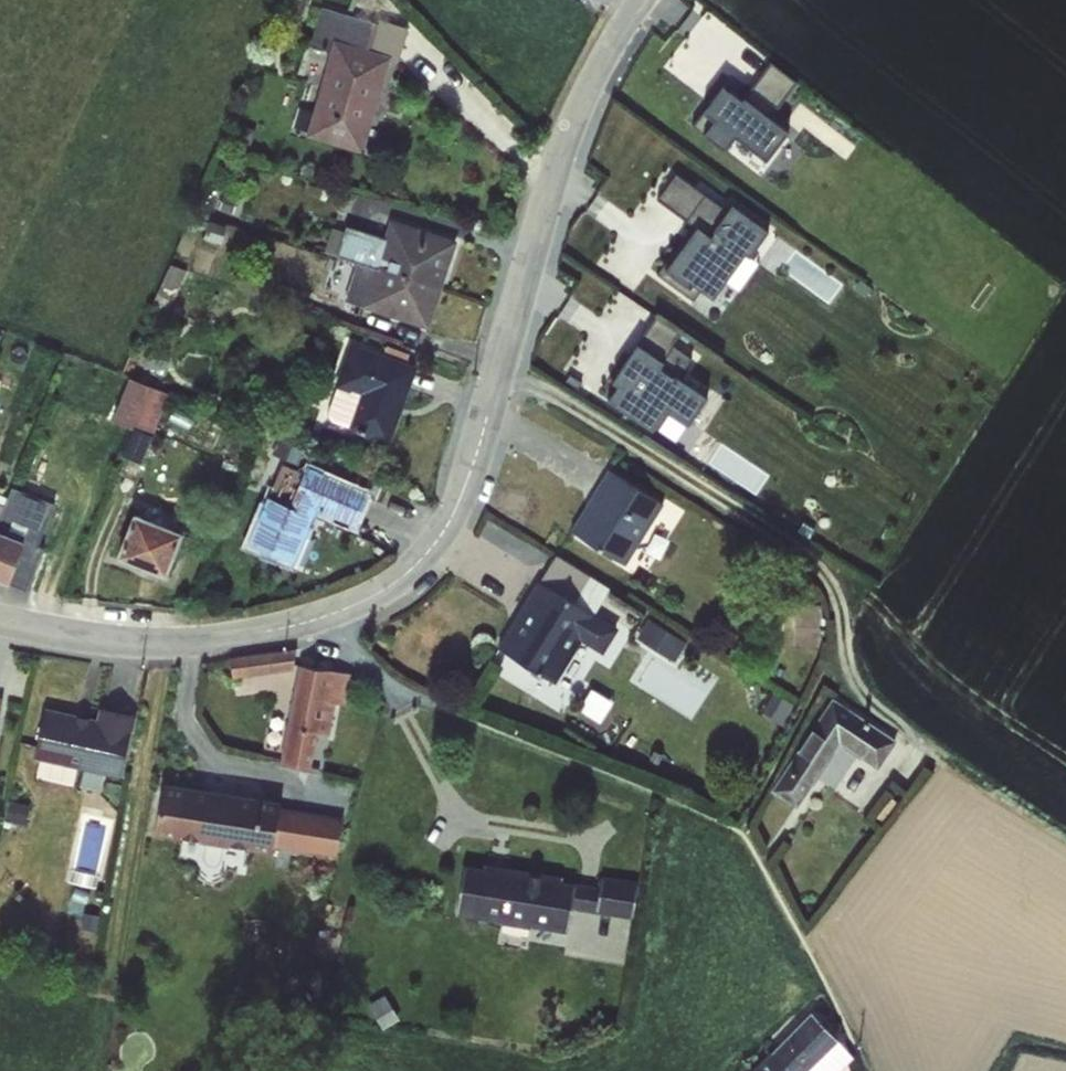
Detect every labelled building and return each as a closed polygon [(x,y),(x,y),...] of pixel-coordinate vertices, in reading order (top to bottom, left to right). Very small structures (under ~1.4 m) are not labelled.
[(307,137),(368,153),(391,53),(401,53),(411,25),(324,2),(314,41),(331,48),(307,137)] [(732,67),(709,96),(709,120),(736,135),(771,156),(800,115),(780,97),(793,77),(774,62),(756,82),(732,67)] [(713,225),(699,214),(660,268),(697,293),(706,283),(719,287),(748,240),(757,240),(772,217),(739,190),(713,225)] [(361,308),(431,325),(458,234),(386,209),(383,225),(349,222),(341,250),(372,264),(361,308)] [(624,372),(609,397),(654,423),(668,408),(687,420),(711,387),(664,358),(669,345),(641,330),(617,366),(624,372)] [(353,419),(392,434),(421,358),(352,335),(339,380),(359,384),(353,419)] [(156,433),(174,388),(132,372),(115,416),(156,433)] [(271,482),(245,543),(294,562),(317,513),(358,529),(372,483),(308,456),(294,488),(271,482)] [(615,463),(568,532),(622,561),(666,495),(615,463)] [(136,499),(117,547),(170,567),(188,519),(136,499)] [(24,591),(43,544),(34,539),(47,518),(8,505),(0,520),(0,578),(24,591)] [(543,564),(491,646),(552,684),(586,637),(606,649),(621,627),(597,608),(613,582),(559,553),(543,564)] [(798,640),(823,641),(824,599),(799,599),(798,640)] [(652,617),(640,638),(678,658),(689,636),(652,617)] [(297,645),(230,651),(230,672),(298,664),(297,645)] [(298,665),(279,763),(321,771),(328,735),(331,735),(336,705),(345,706),(352,674),(298,665)] [(832,698),(770,792),(797,808),(813,784),(839,744),(860,758),(878,770),(896,741),(832,698)] [(45,711),(34,757),(121,775),(133,717),(102,710),(99,723),(45,711)] [(273,852),(281,805),(281,802),(162,783),(153,835),(273,854),(273,852)] [(281,805),(273,852),(284,853),(292,807),(281,805)] [(292,807),(284,853),(336,857),(342,819),(292,807)] [(463,866),(455,916),(499,923),(499,925),(529,930),(530,928),(567,934),(571,909),(632,920),(638,882),(601,876),(599,887),(561,881),(561,877),(484,865),(483,869),(463,866)] [(385,994),(369,1002),(382,1027),(398,1019),(385,994)] [(854,1048),(831,1019),(774,1070),(829,1070),(854,1048)]
